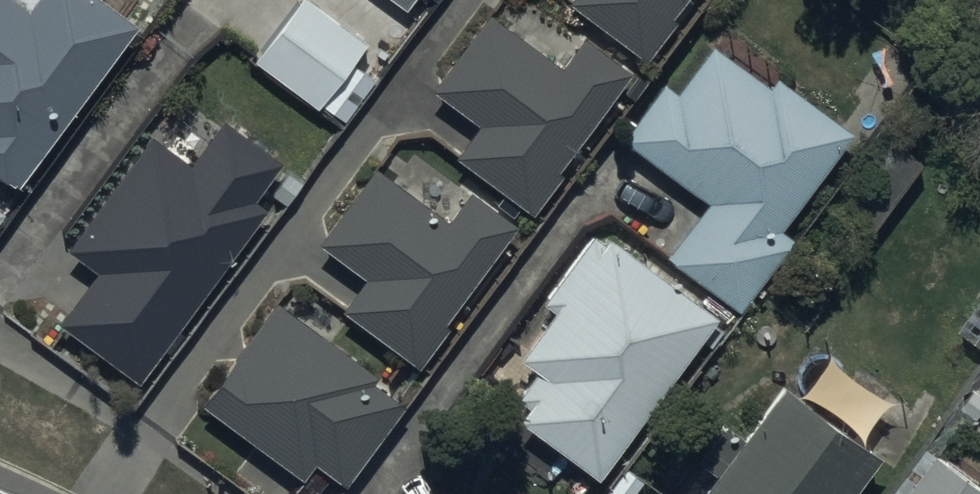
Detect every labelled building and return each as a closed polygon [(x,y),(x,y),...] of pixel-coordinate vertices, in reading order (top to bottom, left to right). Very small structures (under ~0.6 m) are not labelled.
[(12,174),(133,12),(117,0),(0,0),(0,165),(12,174)] [(252,53),(317,101),(366,34),(320,0),(291,0),(252,53)] [(644,50),(674,10),(669,6),(673,0),(579,0),(644,50)] [(555,162),(627,61),(618,55),(621,50),(604,38),(602,41),(582,27),(560,56),(483,1),(426,81),(475,116),(452,148),(531,206),(560,166),(555,162)] [(703,193),(662,250),(739,304),(790,232),(779,223),(850,123),(771,66),(764,75),(709,35),(675,82),(660,71),(617,132),(703,193)] [(100,211),(84,231),(116,256),(114,258),(59,336),(129,386),(192,298),(189,296),(298,152),(231,100),(210,127),(199,118),(189,131),(171,117),(146,150),(133,140),(87,201),(100,211)] [(380,179),(321,257),(372,296),(351,324),(421,377),(524,242),(476,206),(454,234),(380,179)] [(596,493),(606,493),(725,338),(595,238),(515,346),(533,359),(513,385),(523,392),(511,407),(524,416),(511,433),(596,493)] [(273,298),(196,405),(302,482),(314,465),(344,487),(408,398),(373,373),(375,370),(273,298)] [(688,493),(843,493),(881,446),(860,430),(893,388),(861,362),(826,406),(780,370),(737,424),(721,411),(691,448),(711,464),(688,493)] [(895,493),(979,493),(979,485),(930,447),(895,493)]
